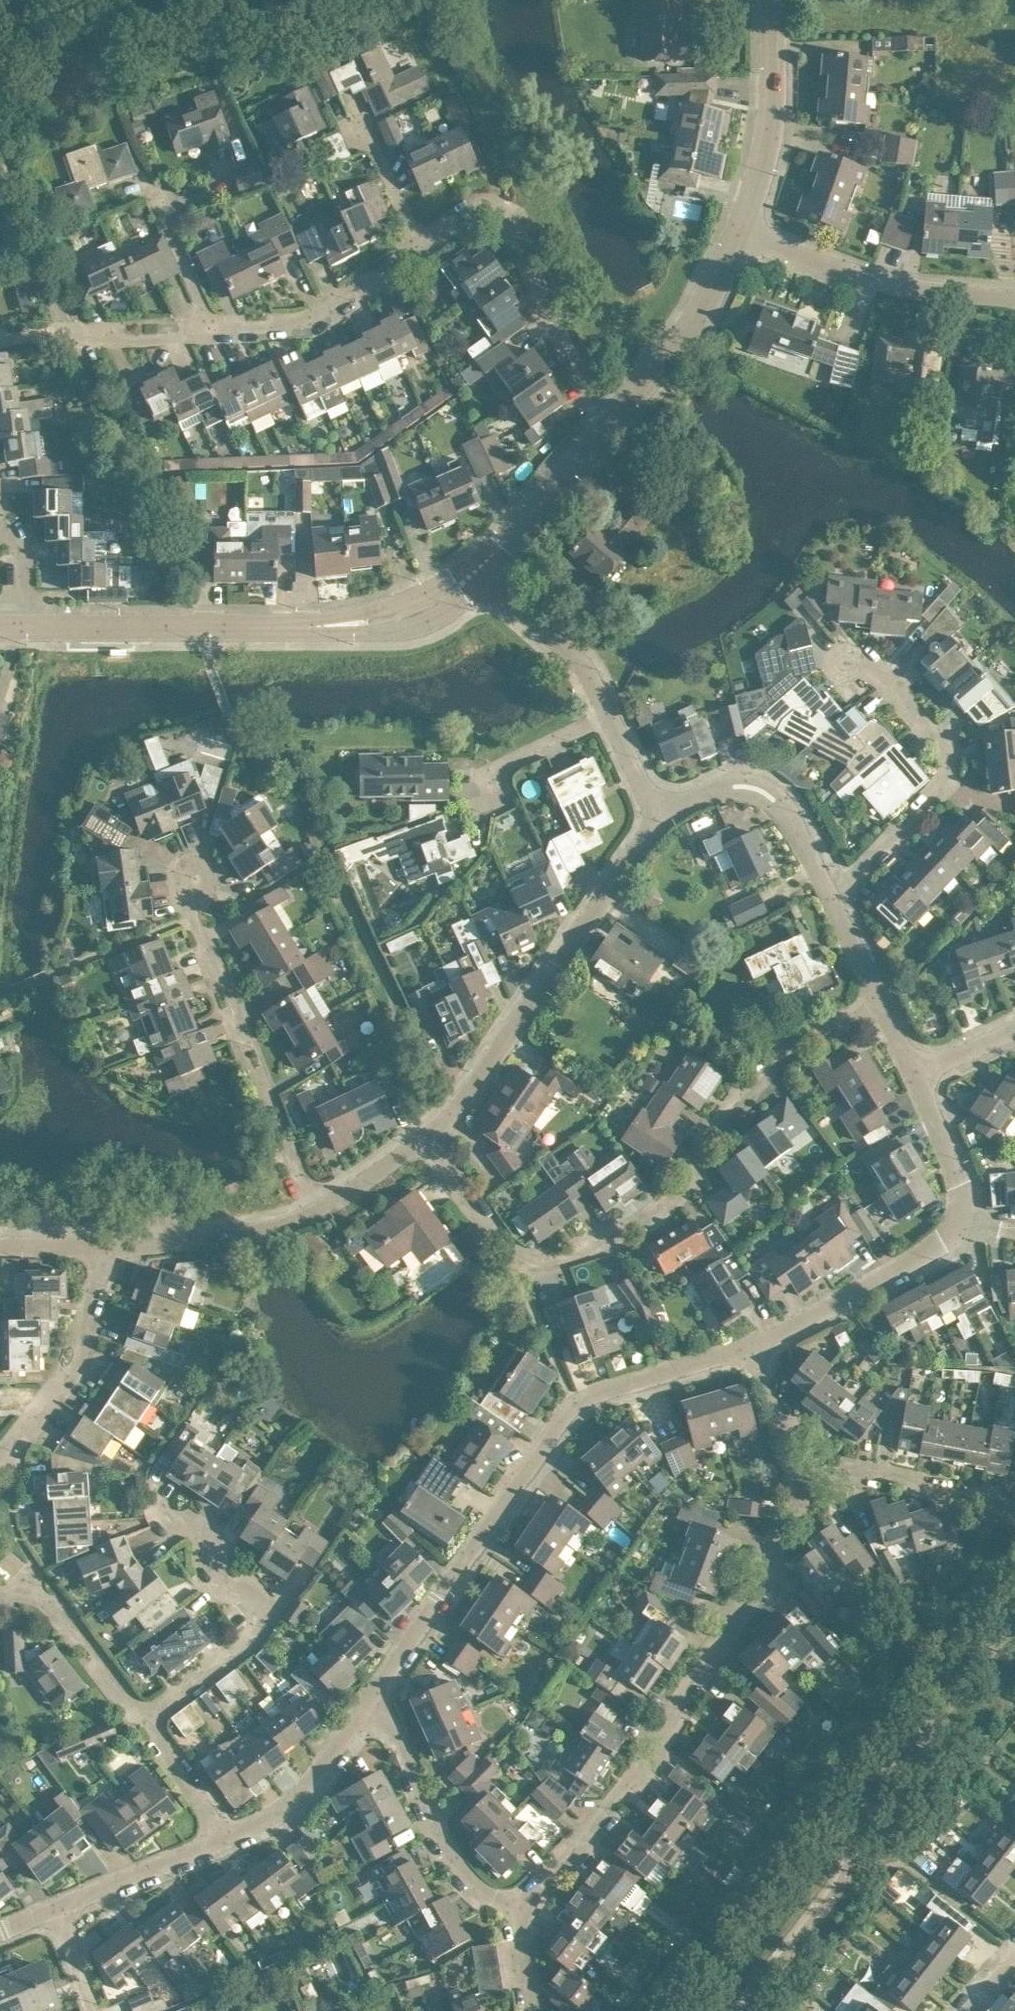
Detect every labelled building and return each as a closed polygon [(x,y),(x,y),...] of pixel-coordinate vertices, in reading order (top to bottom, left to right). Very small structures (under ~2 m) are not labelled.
[(644,60),(699,59),(698,33),(679,34),(679,0),(657,0),(635,0),(635,25),(643,25),(644,60)] [(891,52),(923,51),(922,37),(891,37),(891,52)] [(315,43),(292,54),(302,75),(312,70),(326,100),(339,94),(329,74),(325,64),(315,43)] [(361,59),(340,69),(350,89),(353,95),(366,89),(371,100),(370,100),(376,115),(404,102),(403,100),(428,89),(418,68),(393,79),(379,49),(360,58),(361,59)] [(830,75),(828,89),(862,92),(863,76),(871,76),(872,60),(842,58),(842,57),(836,56),(836,57),(824,56),(822,74),(830,75)] [(336,59),(325,64),(329,74),(339,94),(350,89),(340,69),(336,59)] [(686,94),(676,139),(716,147),(718,133),(724,135),(729,109),(699,103),(701,94),(715,94),(714,76),(656,76),(656,94),(686,94)] [(326,128),(315,105),(307,87),(280,100),(286,114),(260,126),(278,164),(305,151),(300,140),(317,132),(326,128)] [(861,108),(862,92),(828,89),(827,102),(820,102),(818,120),(866,124),(868,109),(861,108)] [(229,147),(225,136),(228,135),(217,102),(213,93),(195,99),(199,109),(165,120),(175,149),(208,137),(213,152),(229,147)] [(458,127),(470,121),(458,96),(446,102),(458,127)] [(946,110),(944,122),(958,124),(960,112),(946,110)] [(392,118),(379,124),(391,149),(404,143),(392,118)] [(141,119),(132,122),(136,132),(144,129),(141,119)] [(467,173),(477,168),(460,130),(433,143),(448,176),(465,168),(467,173)] [(323,141),(332,162),(350,153),(341,133),(323,141)] [(886,136),(884,149),(914,154),(916,140),(886,136)] [(673,155),(663,153),(658,180),(689,187),(692,173),(719,178),(724,157),(714,155),(716,147),(676,139),(673,155)] [(431,184),(448,176),(433,143),(405,156),(423,194),(433,189),(431,184)] [(126,145),(99,154),(95,145),(66,155),(76,183),(57,190),(67,218),(95,208),(88,189),(136,173),(126,145)] [(912,167),(914,154),(884,149),(882,162),(912,167)] [(820,174),(815,187),(847,198),(852,183),(859,185),(864,170),(819,154),(813,171),(820,174)] [(256,163),(233,171),(240,192),(263,184),(256,163)] [(310,163),(295,169),(298,176),(314,170),(310,163)] [(1007,174),(1009,203),(1014,203),(1014,173),(1007,174)] [(996,204),(1009,203),(1007,174),(993,174),(996,204)] [(638,179),(637,183),(646,200),(650,182),(638,179)] [(353,209),(340,216),(358,254),(359,253),(357,249),(370,243),(370,244),(375,242),(375,241),(382,238),(373,218),(387,212),(378,193),(373,181),(346,193),(353,209)] [(290,183),(275,190),(279,199),(294,192),(290,183)] [(847,198),(815,187),(810,200),(804,197),(798,215),(809,219),(809,220),(814,221),(814,220),(843,231),(848,215),(842,213),(847,198)] [(942,247),(956,248),(958,214),(942,213),(943,206),(927,205),(923,252),(941,254),(942,247)] [(974,216),(958,214),(956,248),(969,249),(968,256),(987,258),(988,245),(989,245),(989,240),(988,240),(991,210),(975,208),(974,216)] [(314,228),(297,236),(310,263),(326,256),(331,267),(358,254),(340,216),(337,210),(328,215),(326,220),(331,230),(318,236),(314,228)] [(880,242),(893,246),(903,218),(891,214),(880,242)] [(258,248),(245,255),(259,286),(284,274),(276,258),(298,247),(283,215),(264,224),(267,230),(252,237),(258,248)] [(903,218),(893,246),(906,251),(916,222),(903,218)] [(135,240),(115,249),(131,282),(149,273),(154,284),(168,277),(161,262),(172,257),(162,236),(138,247),(135,240)] [(112,242),(68,263),(77,283),(88,278),(94,290),(113,281),(118,292),(132,285),(131,282),(115,249),(112,242)] [(233,298),(259,286),(245,255),(245,254),(230,261),(222,243),(222,244),(198,255),(199,256),(214,287),(215,286),(211,279),(222,274),(233,298)] [(464,250),(443,266),(439,268),(455,289),(452,291),(451,295),(460,307),(503,275),(486,251),(472,261),(464,250)] [(479,350),(483,356),(502,343),(526,326),(512,307),(516,303),(499,279),(504,276),(503,275),(460,307),(474,297),(487,316),(478,322),(492,340),(479,350)] [(28,281),(13,285),(17,299),(32,294),(28,281)] [(810,359),(818,338),(822,327),(815,324),(815,323),(796,316),(796,318),(763,306),(747,351),(767,358),(772,346),(810,359)] [(396,316),(381,323),(397,358),(412,351),(415,358),(431,350),(414,316),(413,316),(415,319),(400,326),(396,316)] [(378,367),(397,358),(381,323),(380,324),(381,327),(363,336),(379,370),(378,367)] [(939,339),(921,337),(908,335),(907,342),(879,339),(874,378),(902,382),(901,393),(932,397),(939,339)] [(359,380),(379,370),(363,336),(362,336),(363,340),(345,348),(359,380)] [(517,399),(550,376),(532,351),(516,362),(502,343),(483,356),(477,361),(486,374),(495,368),(517,399)] [(343,345),(324,354),(340,389),(359,380),(345,348),(343,345)] [(860,353),(839,345),(829,385),(852,390),(860,353)] [(295,354),(279,362),(300,407),(307,422),(327,413),(306,367),(304,363),(299,352),(295,354)] [(11,353),(0,354),(0,392),(16,389),(12,389),(9,368),(13,367),(11,353)] [(347,404),(340,389),(324,354),(323,355),(324,358),(306,367),(327,413),(347,404)] [(271,363),(251,373),(271,415),(291,405),(271,363)] [(953,394),(949,427),(961,428),(978,430),(977,441),(993,443),(995,432),(999,400),(988,399),(992,369),(962,366),(958,395),(953,394)] [(183,432),(203,423),(184,383),(180,385),(172,369),(158,376),(155,371),(179,423),(181,427),(183,432)] [(179,423),(155,371),(144,376),(142,372),(120,383),(140,424),(153,418),(154,422),(174,413),(179,423)] [(251,424),(230,378),(211,387),(204,373),(204,374),(226,420),(232,433),(251,424)] [(230,378),(251,424),(271,415),(251,373),(232,382),(230,378)] [(206,429),(226,420),(204,374),(184,383),(203,423),(205,427),(206,429)] [(517,399),(513,402),(532,428),(524,434),(533,446),(542,440),(539,436),(546,431),(539,421),(564,404),(547,379),(550,376),(517,399)] [(0,392),(0,416),(51,408),(53,408),(51,398),(42,400),(18,403),(16,389),(0,392)] [(424,416),(437,406),(433,397),(420,407),(424,416)] [(30,435),(28,421),(52,418),(51,408),(0,416),(0,440),(30,435)] [(87,409),(67,412),(69,427),(70,429),(89,426),(87,409)] [(402,420),(406,428),(419,419),(415,410),(402,420)] [(401,432),(399,427),(397,423),(384,432),(388,441),(401,432)] [(30,435),(0,440),(4,440),(8,463),(19,462),(22,478),(46,476),(59,475),(57,460),(59,460),(59,441),(57,431),(30,435)] [(495,435),(480,442),(494,471),(495,475),(510,468),(495,435)] [(370,454),(384,444),(380,436),(366,445),(370,454)] [(464,446),(479,478),(494,471),(480,442),(479,438),(464,446)] [(421,483),(409,488),(404,490),(388,446),(375,455),(392,503),(393,503),(404,499),(408,507),(416,504),(428,530),(455,518),(438,480),(440,485),(425,491),(421,483)] [(346,453),(351,463),(358,463),(366,457),(362,448),(355,453),(346,453)] [(323,464),(340,463),(336,454),(318,455),(323,464)] [(294,465),(312,465),(307,455),(290,456),(294,465)] [(377,509),(393,503),(392,503),(375,455),(360,466),(339,468),(339,481),(367,480),(377,509)] [(271,466),(288,466),(284,456),(267,457),(271,466)] [(248,467),(265,467),(261,457),(243,458),(248,467)] [(224,468),(242,468),(237,458),(220,459),(224,468)] [(218,469),(214,459),(197,460),(201,469),(218,469)] [(452,474),(438,480),(455,518),(453,514),(478,503),(460,459),(448,465),(452,474)] [(197,460),(173,461),(177,470),(178,470),(201,469),(197,460)] [(311,482),(339,481),(339,468),(295,469),(295,513),(311,513),(311,482)] [(47,492),(34,492),(34,519),(46,519),(46,518),(72,518),(72,493),(82,493),(84,493),(84,473),(59,475),(46,476),(47,492)] [(181,477),(169,482),(180,505),(193,499),(182,476),(181,477)] [(633,495),(600,533),(593,527),(571,553),(602,580),(625,555),(621,552),(654,514),(633,495)] [(263,510),(247,510),(247,520),(247,544),(247,583),(276,583),(276,553),(290,553),(290,526),(263,526),(263,510)] [(380,564),(375,517),(360,518),(361,529),(345,531),(349,574),(349,568),(380,564)] [(72,518),(46,518),(46,519),(46,542),(46,543),(58,543),(58,542),(94,542),(94,543),(106,543),(107,543),(107,532),(82,532),(82,518),(72,518)] [(227,529),(209,529),(209,547),(215,547),(215,583),(247,583),(247,544),(247,520),(227,520),(227,529)] [(317,577),(349,574),(345,531),(344,526),(313,530),(317,577)] [(94,542),(58,542),(58,543),(58,566),(58,567),(69,567),(69,566),(106,566),(106,567),(119,567),(119,556),(106,556),(106,543),(94,543),(94,542)] [(128,556),(119,556),(119,567),(128,567),(128,556)] [(106,566),(69,566),(69,567),(69,590),(94,590),(94,602),(88,602),(88,603),(127,603),(127,589),(119,589),(119,567),(106,567),(106,566)] [(870,633),(876,584),(829,579),(826,604),(841,606),(839,622),(870,625),(870,633)] [(876,584),(870,633),(902,637),(904,621),(918,622),(921,597),(875,592),(876,584)] [(948,586),(938,598),(947,606),(957,594),(948,586)] [(787,596),(783,599),(784,600),(792,610),(801,602),(802,602),(793,591),(787,596)] [(816,620),(826,612),(811,594),(802,602),(801,602),(816,620)] [(938,598),(922,616),(932,624),(947,607),(947,606),(938,598)] [(929,652),(930,653),(920,662),(927,670),(923,674),(938,691),(976,659),(975,659),(971,662),(959,649),(962,647),(952,636),(963,626),(947,607),(932,624),(920,637),(930,646),(929,648),(929,649),(929,650),(929,651),(929,652)] [(750,690),(734,694),(737,706),(744,730),(804,678),(801,681),(797,676),(792,671),(790,661),(805,657),(805,656),(803,657),(801,649),(811,647),(805,622),(804,619),(803,618),(802,618),(802,617),(801,617),(800,617),(799,617),(798,617),(797,618),(796,618),(784,629),(784,631),(785,634),(777,636),(772,640),(771,640),(770,640),(769,640),(768,640),(768,641),(767,641),(767,642),(767,643),(767,644),(755,654),(763,686),(767,700),(755,710),(750,690)] [(938,691),(938,692),(942,688),(964,713),(966,712),(978,727),(1014,706),(976,659),(938,691)] [(804,679),(804,678),(744,730),(744,734),(747,743),(761,729),(768,725),(808,747),(845,715),(829,696),(820,704),(817,700),(820,697),(812,688),(809,690),(801,681),(804,679)] [(680,717),(652,729),(667,762),(696,749),(701,760),(717,753),(702,717),(698,719),(692,705),(678,712),(680,717)] [(744,734),(744,730),(737,706),(719,710),(726,739),(744,734)] [(882,754),(896,742),(885,728),(873,720),(872,720),(871,720),(870,720),(869,721),(861,727),(857,722),(863,717),(854,707),(845,715),(808,747),(813,750),(814,749),(818,751),(817,752),(834,761),(834,760),(847,766),(846,767),(855,777),(882,754)] [(4,741),(5,737),(8,728),(11,717),(0,714),(0,740),(4,741)] [(988,765),(1014,762),(1014,718),(1010,718),(1011,734),(985,736),(986,746),(985,746),(986,751),(987,751),(988,765)] [(218,720),(209,725),(215,736),(224,731),(218,720)] [(8,728),(5,737),(14,740),(17,730),(8,728)] [(158,733),(144,739),(148,749),(162,743),(158,733)] [(790,782),(798,772),(807,757),(800,754),(786,765),(785,765),(777,772),(785,777),(790,782)] [(864,790),(887,816),(929,780),(912,760),(911,759),(910,759),(909,759),(908,759),(907,759),(906,759),(901,754),(891,763),(883,754),(882,754),(855,777),(845,786),(851,793),(860,785),(864,790)] [(173,820),(203,808),(207,817),(213,814),(214,799),(223,767),(206,762),(202,775),(195,756),(154,772),(157,779),(156,780),(159,787),(162,795),(162,794),(173,821),(173,820)] [(421,799),(447,799),(447,772),(422,773),(421,760),(381,761),(381,756),(360,757),(361,796),(421,795),(421,799)] [(548,780),(547,780),(559,805),(562,804),(575,829),(552,840),(568,872),(584,864),(579,854),(602,842),(596,829),(613,821),(603,801),(599,792),(601,790),(599,786),(605,783),(592,758),(548,780)] [(988,765),(992,794),(1014,791),(1014,762),(988,765)] [(176,828),(173,820),(173,821),(162,794),(162,795),(159,787),(156,780),(125,792),(131,807),(117,813),(98,801),(89,815),(126,838),(133,827),(138,824),(142,833),(144,832),(147,840),(176,828)] [(857,800),(851,793),(845,786),(836,794),(848,808),(857,800)] [(220,829),(235,852),(236,853),(259,838),(278,826),(262,802),(239,817),(235,811),(231,810),(237,791),(223,787),(215,815),(228,819),(230,823),(220,829)] [(409,804),(409,819),(435,811),(435,804),(409,804)] [(77,808),(70,819),(82,826),(86,820),(89,815),(77,808)] [(520,814),(519,815),(525,828),(532,825),(526,812),(520,814)] [(1009,841),(978,813),(969,822),(964,817),(955,826),(949,822),(943,829),(976,860),(992,844),(1000,851),(1009,841)] [(82,826),(85,828),(104,840),(106,857),(107,859),(99,860),(103,891),(111,890),(111,889),(139,886),(139,885),(133,847),(120,849),(126,838),(89,815),(86,820),(82,826)] [(450,864),(473,855),(466,836),(443,845),(439,834),(446,831),(441,818),(407,830),(405,823),(379,832),(386,852),(388,857),(398,854),(409,884),(434,873),(439,883),(455,876),(450,864)] [(750,880),(769,871),(765,863),(769,861),(756,833),(735,843),(728,828),(698,842),(707,860),(727,851),(734,866),(723,871),(731,889),(750,880)] [(976,860),(943,829),(936,835),(930,829),(924,836),(925,837),(922,841),(958,874),(973,858),(976,860)] [(266,848),(259,838),(236,853),(235,852),(228,857),(244,881),(267,865),(277,880),(302,864),(292,848),(285,853),(277,841),(266,848)] [(942,890),(958,874),(922,841),(932,850),(923,859),(918,855),(911,862),(942,890)] [(550,862),(507,883),(519,909),(527,926),(528,926),(528,925),(554,913),(547,899),(563,891),(550,865),(550,862)] [(896,872),(892,875),(926,907),(942,890),(911,862),(905,868),(904,867),(904,868),(902,866),(896,872)] [(886,888),(870,904),(904,936),(929,909),(926,907),(892,875),(890,878),(883,885),(886,888)] [(996,896),(1004,887),(998,881),(990,890),(991,892),(996,896)] [(111,890),(103,891),(107,921),(115,920),(116,922),(137,920),(143,919),(143,916),(151,915),(147,884),(139,885),(139,886),(111,889),(111,890)] [(281,886),(254,903),(261,914),(232,932),(241,947),(251,941),(258,953),(287,936),(271,909),(289,899),(281,886)] [(732,917),(725,920),(730,932),(767,915),(757,894),(756,894),(728,908),(732,917)] [(970,902),(962,910),(968,916),(976,907),(970,902)] [(797,903),(788,907),(795,920),(803,916),(797,903)] [(500,905),(472,918),(480,935),(483,941),(498,934),(507,954),(535,941),(528,926),(527,926),(519,909),(505,916),(500,905)] [(968,916),(962,910),(954,918),(960,924),(968,916)] [(1011,920),(1014,932),(985,942),(997,978),(1013,972),(1014,979),(1014,919),(1011,920)] [(772,970),(785,996),(803,987),(802,984),(829,971),(822,956),(814,960),(801,934),(760,953),(744,961),(752,980),(772,970)] [(465,957),(443,967),(452,987),(468,1020),(486,1012),(481,1000),(487,997),(484,989),(482,986),(485,984),(478,968),(492,962),(483,941),(480,935),(465,941),(471,954),(465,957)] [(695,935),(689,945),(700,953),(707,943),(695,935)] [(293,968),(300,979),(327,962),(320,951),(303,962),(287,936),(258,953),(265,965),(255,971),(264,986),(293,968)] [(398,936),(385,942),(390,952),(403,946),(398,936)] [(662,958),(640,943),(632,954),(609,938),(591,966),(613,981),(621,969),(644,985),(662,958)] [(124,994),(129,1007),(187,983),(182,969),(174,972),(161,939),(110,959),(116,974),(126,970),(126,971),(132,974),(136,984),(133,989),(133,990),(124,994)] [(997,978),(985,942),(954,952),(962,974),(950,978),(959,1005),(972,1001),(970,995),(983,991),(980,983),(997,978)] [(692,979),(707,957),(700,953),(689,945),(687,944),(672,965),(692,979)] [(307,990),(334,974),(327,962),(300,979),(307,990)] [(69,974),(54,980),(58,988),(72,983),(69,974)] [(187,983),(129,1007),(134,1021),(143,1017),(150,1035),(134,1041),(140,1056),(153,1051),(152,1050),(198,1033),(198,1032),(195,1033),(191,1024),(194,1023),(185,1001),(193,998),(187,983)] [(423,989),(408,996),(413,1006),(425,1032),(442,1024),(447,1035),(443,1037),(448,1048),(459,1043),(457,1038),(473,1031),(468,1020),(452,987),(427,999),(423,989)] [(283,1024),(291,1036),(319,1018),(304,992),(303,991),(265,1015),(274,1030),(283,1024)] [(319,1018),(291,1036),(298,1048),(288,1054),(297,1069),(326,1051),(333,1063),(361,1046),(353,1034),(335,1044),(319,1018)] [(90,1024),(83,1027),(87,1038),(95,1035),(90,1024)] [(211,1027),(198,1032),(198,1033),(152,1050),(153,1051),(158,1065),(174,1059),(180,1075),(167,1080),(173,1095),(197,1085),(196,1081),(206,1077),(202,1068),(216,1063),(211,1049),(218,1046),(211,1027)] [(664,1084),(656,1096),(680,1113),(688,1101),(697,1108),(709,1091),(710,1092),(722,1076),(690,1054),(669,1087),(664,1084)] [(838,1085),(846,1097),(878,1077),(864,1054),(846,1065),(839,1054),(814,1070),(827,1091),(838,1085)] [(370,1080),(345,1092),(361,1127),(373,1121),(378,1131),(394,1124),(380,1093),(392,1087),(390,1085),(378,1059),(363,1066),(370,1080)] [(585,1083),(557,1063),(541,1086),(530,1079),(532,1076),(531,1071),(526,1068),(521,1069),(520,1072),(517,1070),(497,1099),(497,1100),(533,1124),(553,1095),(559,1087),(574,1098),(585,1083)] [(11,1089),(0,1066),(0,1094),(11,1089)] [(1006,1078),(1014,1083),(1014,1069),(1013,1068),(1006,1078)] [(648,1072),(639,1085),(656,1096),(664,1084),(648,1072)] [(854,1109),(842,1117),(856,1140),(863,1136),(869,1146),(888,1134),(882,1124),(874,1111),(881,1107),(892,1100),(888,1093),(889,1092),(887,1088),(886,1089),(878,1077),(846,1097),(854,1109)] [(984,1092),(1014,1112),(1014,1083),(1006,1078),(1000,1087),(991,1081),(985,1091),(984,1091),(984,1092)] [(312,1090),(297,1097),(311,1126),(323,1120),(337,1151),(356,1141),(358,1140),(360,1139),(361,1138),(362,1136),(362,1134),(363,1132),(362,1130),(362,1128),(361,1127),(345,1092),(319,1105),(312,1090)] [(984,1092),(978,1101),(969,1095),(962,1106),(982,1120),(975,1129),(997,1144),(1014,1142),(999,1131),(1012,1111),(1014,1113),(1014,1112),(984,1092)] [(669,1128),(680,1113),(656,1096),(645,1112),(643,1111),(623,1140),(644,1154),(641,1158),(659,1171),(682,1137),(669,1128)] [(497,1099),(493,1097),(473,1127),(496,1143),(488,1155),(504,1177),(521,1164),(514,1154),(513,1153),(524,1137),(533,1124),(497,1100),(497,1099)] [(739,1141),(743,1146),(743,1145),(761,1170),(761,1169),(792,1147),(787,1141),(806,1127),(786,1099),(766,1114),(769,1119),(739,1141)] [(891,1141),(866,1156),(880,1179),(874,1183),(882,1196),(889,1192),(889,1193),(918,1175),(924,1171),(908,1145),(898,1152),(891,1141)] [(743,1146),(738,1149),(741,1154),(719,1170),(730,1185),(707,1201),(723,1222),(746,1205),(739,1196),(766,1176),(761,1169),(761,1170),(743,1145),(743,1146)] [(570,1159),(559,1166),(579,1194),(589,1187),(605,1210),(617,1202),(618,1203),(621,1201),(619,1198),(629,1191),(632,1196),(645,1186),(621,1152),(584,1178),(570,1159)] [(557,1187),(511,1220),(522,1236),(531,1229),(538,1240),(576,1213),(568,1201),(579,1194),(559,1166),(548,1174),(557,1187)] [(989,1175),(992,1207),(1009,1206),(1014,1205),(1014,1173),(989,1175)] [(918,1175),(889,1193),(889,1192),(882,1196),(898,1222),(933,1200),(918,1175)] [(422,1263),(451,1240),(415,1191),(394,1206),(398,1211),(368,1233),(366,1229),(350,1241),(348,1239),(346,1241),(347,1243),(344,1245),(352,1257),(370,1244),(387,1267),(411,1249),(422,1263)] [(842,1245),(848,1240),(858,1233),(861,1236),(862,1235),(851,1217),(842,1203),(817,1221),(823,1229),(802,1244),(824,1275),(837,1266),(838,1268),(851,1258),(842,1245)] [(863,1209),(851,1217),(862,1235),(867,1243),(879,1235),(863,1209)] [(692,1279),(735,1253),(713,1223),(699,1231),(693,1219),(648,1246),(665,1275),(683,1264),(692,1279)] [(467,1231),(452,1242),(464,1258),(479,1247),(467,1231)] [(811,1284),(824,1275),(802,1244),(781,1259),(775,1251),(747,1271),(751,1276),(768,1300),(769,1299),(768,1298),(783,1287),(790,1282),(799,1295),(812,1286),(811,1284)] [(710,1328),(731,1315),(748,1305),(734,1282),(747,1275),(749,1277),(751,1276),(747,1271),(735,1253),(692,1279),(709,1308),(701,1312),(710,1328)] [(194,1286),(202,1289),(208,1270),(201,1261),(177,1264),(173,1275),(162,1271),(157,1282),(140,1276),(136,1287),(187,1306),(194,1286)] [(298,1264),(297,1272),(315,1274),(316,1266),(298,1264)] [(990,1306),(983,1294),(968,1265),(946,1277),(976,1333),(985,1328),(976,1313),(990,1306)] [(1005,1272),(1008,1300),(1009,1311),(1009,1318),(1014,1318),(1014,1271),(1005,1272)] [(25,1272),(26,1298),(66,1298),(66,1272),(25,1272)] [(964,1340),(976,1333),(946,1277),(926,1288),(925,1289),(939,1313),(938,1314),(939,1315),(940,1315),(942,1319),(955,1312),(960,1322),(956,1325),(964,1340)] [(618,1286),(636,1310),(649,1305),(629,1278),(618,1286)] [(939,1315),(938,1314),(939,1313),(925,1289),(926,1288),(924,1285),(902,1297),(924,1337),(932,1333),(927,1322),(939,1315)] [(149,1305),(145,1316),(175,1327),(179,1329),(187,1306),(136,1287),(132,1299),(149,1305)] [(608,1303),(603,1289),(557,1305),(567,1335),(601,1322),(596,1307),(608,1303)] [(916,1342),(924,1337),(902,1297),(880,1308),(896,1337),(909,1329),(916,1342)] [(19,1298),(19,1322),(19,1323),(57,1322),(57,1305),(66,1304),(66,1298),(26,1298),(19,1298)] [(1008,1300),(998,1301),(998,1304),(1002,1312),(1009,1311),(1008,1300)] [(659,1301),(649,1305),(652,1314),(662,1311),(659,1301)] [(652,1314),(649,1305),(636,1310),(646,1339),(659,1334),(652,1314)] [(181,1330),(179,1329),(175,1327),(145,1316),(141,1314),(137,1326),(131,1324),(126,1335),(128,1336),(124,1347),(172,1364),(172,1365),(181,1368),(185,1355),(173,1351),(181,1330)] [(2,1347),(48,1346),(48,1329),(57,1328),(57,1322),(19,1323),(19,1322),(1,1323),(2,1347)] [(607,1337),(601,1322),(567,1335),(578,1365),(591,1360),(591,1359),(623,1347),(618,1333),(607,1337)] [(841,1323),(830,1329),(840,1346),(843,1351),(850,1341),(849,1338),(841,1323)] [(858,1346),(866,1355),(874,1349),(866,1339),(858,1346)] [(48,1346),(2,1347),(2,1363),(0,1363),(0,1384),(18,1383),(17,1372),(40,1371),(39,1353),(48,1353),(48,1346)] [(112,1363),(105,1373),(150,1404),(154,1407),(168,1387),(181,1368),(172,1365),(172,1364),(124,1347),(124,1348),(126,1349),(120,1358),(132,1366),(127,1374),(112,1363)] [(488,1394),(480,1406),(513,1429),(517,1431),(520,1433),(521,1433),(517,1430),(505,1422),(517,1405),(529,1413),(549,1384),(554,1376),(555,1375),(554,1374),(549,1371),(518,1349),(506,1366),(509,1380),(501,1392),(488,1394)] [(882,1358),(874,1349),(866,1355),(873,1365),(882,1358)] [(1012,1354),(1010,1349),(996,1357),(1000,1367),(1014,1367),(1014,1361),(1012,1354)] [(944,1350),(936,1355),(942,1364),(949,1360),(944,1350)] [(790,1381),(808,1394),(808,1395),(824,1375),(825,1375),(832,1366),(813,1351),(790,1381)] [(967,1355),(967,1365),(979,1366),(979,1355),(967,1355)] [(954,1378),(954,1370),(942,1369),(942,1379),(955,1380),(956,1378),(954,1378)] [(980,1372),(954,1370),(954,1378),(956,1378),(955,1380),(965,1381),(965,1383),(978,1383),(980,1372)] [(993,1384),(1002,1385),(1004,1374),(995,1372),(995,1375),(993,1384)] [(114,1394),(107,1404),(137,1424),(150,1404),(105,1373),(98,1383),(114,1394)] [(1004,1374),(1002,1385),(1014,1388),(1014,1376),(1004,1374)] [(817,1420),(842,1389),(825,1375),(824,1375),(808,1395),(808,1394),(801,1404),(811,1412),(810,1414),(817,1420)] [(742,1387),(712,1395),(723,1432),(731,1430),(739,1427),(741,1435),(755,1431),(742,1387)] [(897,1449),(919,1453),(921,1443),(921,1444),(926,1419),(927,1419),(929,1407),(907,1403),(910,1390),(898,1387),(889,1400),(894,1400),(892,1414),(893,1414),(903,1416),(897,1449)] [(860,1402),(859,1402),(842,1389),(817,1420),(825,1426),(827,1424),(837,1432),(840,1428),(860,1402)] [(707,1436),(723,1432),(712,1395),(683,1404),(696,1449),(709,1445),(707,1436)] [(862,1398),(859,1402),(860,1402),(840,1428),(858,1441),(872,1423),(881,1430),(893,1414),(892,1414),(894,1400),(889,1400),(880,1411),(862,1398)] [(463,1454),(453,1468),(480,1487),(496,1464),(492,1461),(498,1453),(501,1456),(504,1457),(512,1445),(509,1443),(505,1440),(513,1429),(480,1406),(476,1404),(473,1402),(465,1415),(477,1423),(458,1451),(463,1454)] [(78,1414),(83,1417),(84,1417),(114,1437),(113,1438),(124,1444),(137,1424),(107,1404),(101,1414),(85,1403),(78,1414)] [(66,1434),(54,1453),(53,1453),(95,1464),(108,1468),(130,1473),(131,1467),(113,1460),(103,1454),(113,1438),(114,1437),(84,1417),(83,1417),(77,1427),(72,1423),(65,1434),(66,1434)] [(949,1423),(927,1419),(926,1419),(921,1444),(921,1443),(919,1453),(919,1455),(931,1457),(931,1460),(941,1462),(942,1459),(941,1459),(949,1423)] [(629,1420),(606,1440),(631,1469),(643,1458),(649,1464),(660,1455),(629,1420)] [(186,1422),(162,1455),(176,1464),(168,1476),(180,1484),(182,1481),(194,1490),(218,1454),(206,1445),(212,1436),(193,1423),(191,1426),(186,1422)] [(963,1466),(964,1464),(963,1464),(971,1427),(949,1423),(941,1459),(942,1459),(954,1462),(953,1464),(963,1466)] [(993,1426),(992,1431),(986,1463),(987,1463),(985,1470),(1007,1475),(1011,1452),(1014,1453),(1014,1431),(993,1426)] [(975,1468),(985,1470),(987,1463),(986,1463),(992,1431),(971,1427),(963,1464),(964,1464),(975,1466),(975,1468)] [(684,1434),(672,1440),(686,1469),(698,1463),(684,1434)] [(631,1469),(606,1440),(583,1460),(613,1495),(624,1486),(618,1480),(631,1469)] [(686,1469),(672,1440),(660,1445),(674,1475),(686,1469)] [(218,1454),(194,1490),(218,1506),(225,1495),(240,1505),(264,1471),(248,1460),(241,1471),(230,1464),(237,1453),(225,1444),(218,1454)] [(39,1501),(53,1500),(84,1498),(82,1474),(87,1474),(95,1464),(53,1453),(54,1453),(51,1452),(52,1475),(33,1477),(33,1489),(38,1489),(39,1501)] [(420,1488),(401,1516),(445,1546),(464,1518),(444,1505),(440,1502),(448,1490),(452,1493),(463,1477),(433,1457),(422,1473),(432,1480),(424,1492),(420,1488)] [(136,1481),(137,1494),(146,1494),(149,1484),(145,1483),(146,1477),(134,1474),(133,1480),(136,1481)] [(241,1537),(266,1554),(284,1528),(290,1519),(276,1510),(283,1500),(272,1493),(259,1485),(244,1508),(255,1516),(241,1537)] [(621,1508),(596,1488),(588,1498),(612,1519),(621,1508)] [(35,1513),(36,1525),(91,1521),(89,1497),(84,1497),(84,1498),(53,1500),(54,1512),(35,1513)] [(550,1497),(533,1522),(565,1544),(574,1530),(581,1535),(589,1523),(550,1497)] [(603,1529),(612,1519),(588,1498),(579,1508),(603,1529)] [(759,1517),(761,1503),(729,1499),(727,1513),(759,1517)] [(864,1532),(864,1533),(892,1586),(905,1579),(895,1560),(918,1553),(917,1551),(913,1538),(913,1537),(907,1517),(904,1507),(903,1503),(886,1509),(884,1500),(871,1504),(877,1521),(878,1526),(865,1533),(864,1532)] [(912,1505),(910,1504),(904,1507),(907,1517),(913,1537),(913,1538),(917,1551),(918,1553),(939,1546),(940,1549),(957,1544),(949,1517),(936,1521),(933,1509),(921,1513),(920,1509),(919,1508),(918,1507),(917,1507),(917,1506),(915,1505),(914,1505),(912,1505)] [(724,1568),(731,1550),(735,1540),(731,1538),(709,1530),(716,1511),(682,1507),(677,1519),(692,1524),(687,1536),(691,1538),(685,1553),(724,1568)] [(382,1523),(401,1543),(413,1531),(394,1511),(382,1523)] [(979,1512),(975,1518),(979,1520),(993,1528),(998,1520),(979,1512)] [(91,1521),(36,1525),(37,1537),(55,1536),(57,1563),(89,1551),(88,1549),(88,1546),(92,1546),(91,1521)] [(565,1544),(533,1522),(516,1548),(554,1574),(562,1562),(555,1557),(565,1544)] [(873,1563),(856,1540),(847,1547),(832,1527),(809,1543),(815,1551),(816,1550),(832,1573),(833,1573),(846,1563),(855,1576),(873,1563)] [(299,1538),(284,1528),(266,1554),(260,1563),(286,1580),(300,1558),(313,1566),(328,1543),(306,1528),(299,1538)] [(117,1592),(118,1592),(143,1573),(131,1557),(123,1537),(97,1547),(99,1553),(78,1562),(90,1592),(91,1591),(87,1582),(108,1573),(119,1590),(117,1592)] [(386,1571),(387,1572),(408,1593),(409,1592),(430,1571),(405,1545),(383,1567),(386,1571)] [(180,1550),(173,1555),(180,1564),(187,1559),(180,1550)] [(802,1555),(792,1563),(795,1566),(794,1566),(809,1587),(799,1594),(816,1617),(848,1594),(833,1573),(832,1573),(816,1550),(815,1551),(805,1559),(802,1555)] [(651,1590),(682,1602),(688,1586),(713,1596),(724,1568),(685,1553),(680,1568),(666,1563),(662,1575),(657,1573),(651,1590)] [(537,1568),(530,1579),(556,1597),(564,1586),(537,1568)] [(148,1569),(143,1573),(118,1592),(120,1595),(105,1607),(121,1626),(136,1615),(149,1632),(179,1609),(148,1569)] [(362,1584),(347,1598),(352,1603),(368,1619),(382,1606),(392,1617),(413,1596),(409,1592),(408,1593),(387,1572),(386,1571),(367,1589),(362,1584)] [(496,1577),(478,1602),(510,1624),(519,1610),(526,1615),(534,1603),(496,1577)] [(556,1597),(530,1579),(522,1590),(549,1608),(556,1597)] [(649,1618),(631,1644),(634,1646),(669,1669),(687,1642),(671,1632),(682,1616),(646,1591),(641,1598),(635,1608),(649,1618)] [(307,1607),(295,1600),(289,1608),(301,1616),(307,1607)] [(478,1602),(461,1628),(505,1657),(513,1646),(501,1638),(510,1624),(478,1602)] [(351,1669),(352,1669),(373,1648),(358,1633),(370,1621),(368,1619),(352,1603),(318,1636),(331,1650),(351,1669)] [(911,1607),(909,1613),(913,1618),(919,1617),(921,1611),(917,1606),(911,1607)] [(179,1609),(149,1632),(131,1646),(139,1657),(137,1658),(151,1676),(160,1668),(167,1678),(195,1657),(194,1655),(209,1643),(181,1607),(179,1609)] [(301,1616),(289,1608),(286,1614),(283,1617),(295,1625),(301,1616)] [(776,1613),(754,1634),(760,1639),(782,1660),(787,1666),(790,1669),(800,1659),(810,1649),(823,1662),(823,1663),(837,1650),(836,1649),(825,1637),(812,1623),(799,1636),(776,1613)] [(833,1630),(825,1637),(836,1649),(844,1641),(833,1630)] [(55,1708),(84,1687),(54,1647),(45,1654),(42,1650),(35,1655),(31,1650),(22,1651),(21,1632),(5,1633),(8,1672),(27,1670),(55,1708)] [(459,1638),(451,1649),(478,1667),(485,1656),(459,1638)] [(787,1666),(782,1660),(760,1639),(739,1660),(762,1683),(748,1697),(760,1708),(780,1726),(782,1727),(795,1713),(775,1694),(785,1685),(777,1676),(787,1666)] [(669,1669),(634,1646),(616,1672),(598,1659),(586,1676),(599,1685),(619,1698),(630,1683),(645,1693),(663,1666),(668,1670),(669,1669)] [(256,1655),(255,1656),(272,1673),(281,1665),(264,1648),(256,1655)] [(451,1649),(441,1665),(457,1676),(460,1671),(470,1678),(478,1667),(451,1649)] [(359,1676),(352,1669),(351,1669),(331,1650),(310,1670),(343,1703),(344,1703),(336,1695),(356,1675),(358,1677),(359,1676)] [(249,1689),(235,1670),(225,1677),(240,1696),(249,1689)] [(300,1684),(308,1693),(309,1692),(315,1686),(305,1676),(298,1683),(300,1684)] [(240,1696),(225,1677),(216,1684),(230,1703),(240,1696)] [(454,1682),(412,1701),(424,1729),(459,1714),(472,1708),(464,1690),(459,1693),(454,1682)] [(282,1712),(302,1738),(322,1724),(320,1721),(329,1714),(308,1693),(300,1684),(275,1703),(281,1712),(282,1712)] [(625,1703),(619,1698),(599,1685),(591,1697),(618,1714),(625,1703)] [(206,1691),(200,1696),(214,1715),(220,1710),(206,1691)] [(757,1756),(780,1726),(760,1708),(754,1716),(735,1701),(721,1719),(731,1727),(731,1726),(742,1734),(737,1740),(757,1756)] [(283,1753),(302,1738),(282,1712),(281,1712),(275,1703),(256,1718),(261,1724),(267,1733),(268,1732),(283,1753)] [(205,1723),(190,1704),(181,1711),(195,1730),(205,1723)] [(534,1708),(524,1722),(535,1729),(542,1728),(547,1719),(549,1717),(534,1708)] [(195,1730),(181,1711),(171,1718),(185,1737),(195,1730)] [(612,1757),(627,1735),(594,1713),(579,1734),(612,1757)] [(466,1729),(459,1714),(424,1729),(437,1757),(479,1738),(473,1725),(466,1729)] [(731,1763),(734,1765),(744,1773),(757,1756),(737,1740),(742,1734),(731,1726),(731,1727),(721,1719),(712,1731),(715,1734),(712,1738),(718,1743),(714,1749),(731,1763)] [(87,1748),(116,1736),(111,1722),(82,1735),(86,1746),(87,1748)] [(261,1724),(242,1738),(269,1774),(288,1759),(283,1753),(268,1732),(267,1733),(261,1724)] [(583,1738),(563,1768),(577,1777),(568,1790),(564,1796),(573,1801),(576,1796),(580,1798),(589,1785),(590,1786),(610,1757),(612,1757),(579,1734),(579,1735),(583,1738)] [(86,1746),(82,1735),(37,1753),(51,1772),(61,1764),(59,1759),(87,1748),(86,1746)] [(720,1782),(731,1769),(734,1765),(731,1763),(714,1749),(718,1743),(712,1738),(708,1735),(690,1758),(720,1782)] [(812,1736),(804,1746),(813,1753),(821,1743),(812,1736)] [(244,1782),(256,1797),(265,1790),(258,1782),(269,1774),(242,1738),(233,1745),(232,1743),(220,1748),(230,1762),(245,1782),(244,1782)] [(998,1742),(990,1751),(997,1756),(998,1757),(1006,1748),(998,1742)] [(256,1797),(244,1782),(245,1782),(230,1762),(220,1748),(218,1746),(209,1753),(216,1762),(205,1770),(207,1772),(225,1797),(226,1796),(229,1801),(235,1796),(241,1804),(253,1794),(256,1797)] [(448,1776),(459,1786),(481,1764),(471,1753),(448,1776)] [(486,1759),(481,1764),(459,1786),(471,1798),(475,1794),(482,1801),(463,1820),(484,1841),(485,1842),(505,1821),(505,1822),(510,1816),(499,1805),(506,1797),(489,1780),(498,1771),(486,1759)] [(138,1787),(125,1797),(151,1830),(159,1824),(160,1825),(164,1822),(163,1821),(176,1811),(143,1768),(130,1778),(138,1787)] [(755,1771),(749,1778),(759,1786),(765,1779),(755,1771)] [(354,1801),(362,1815),(393,1798),(380,1773),(332,1799),(338,1810),(354,1801)] [(549,1776),(543,1783),(552,1792),(561,1784),(549,1776)] [(759,1786),(749,1778),(744,1785),(754,1793),(759,1786)] [(683,1788),(669,1805),(689,1821),(685,1827),(695,1835),(713,1812),(709,1809),(716,1799),(694,1782),(687,1791),(683,1788)] [(531,1794),(557,1820),(568,1808),(552,1792),(543,1783),(531,1794)] [(67,1864),(81,1854),(79,1851),(88,1845),(90,1847),(90,1846),(72,1823),(82,1815),(83,1815),(82,1814),(65,1790),(43,1807),(50,1817),(38,1827),(67,1864)] [(83,1815),(82,1815),(88,1823),(89,1823),(111,1852),(112,1851),(99,1835),(109,1828),(122,1844),(126,1849),(129,1853),(130,1853),(127,1848),(151,1830),(125,1797),(113,1806),(110,1802),(96,1812),(92,1807),(82,1814),(83,1815)] [(672,1844),(685,1827),(689,1821),(669,1805),(660,1797),(646,1815),(656,1822),(666,1830),(662,1836),(672,1844)] [(393,1798),(362,1815),(370,1830),(354,1839),(368,1864),(390,1852),(383,1840),(409,1826),(393,1798)] [(951,1804),(943,1815),(946,1817),(952,1822),(960,1812),(954,1807),(951,1804)] [(516,1833),(505,1822),(505,1821),(485,1842),(484,1841),(476,1849),(502,1875),(536,1841),(541,1835),(527,1821),(516,1833)] [(692,1871),(698,1864),(688,1856),(672,1844),(662,1836),(666,1830),(656,1822),(643,1839),(638,1845),(658,1861),(677,1876),(685,1865),(692,1871)] [(979,1844),(987,1851),(988,1850),(1012,1869),(1014,1865),(1014,1837),(1011,1834),(1010,1836),(1000,1828),(995,1824),(979,1844)] [(0,1840),(0,1850),(9,1863),(14,1868),(22,1862),(24,1860),(30,1868),(40,1881),(50,1873),(52,1875),(67,1864),(38,1827),(21,1840),(13,1830),(0,1840)] [(939,1828),(932,1836),(941,1843),(947,1835),(939,1828)] [(619,1857),(612,1866),(634,1884),(641,1875),(645,1878),(644,1879),(656,1889),(670,1871),(658,1861),(638,1845),(643,1839),(633,1831),(614,1854),(619,1857)] [(761,1831),(751,1844),(759,1851),(770,1837),(761,1831)] [(320,1853),(305,1834),(304,1834),(295,1841),(310,1860),(320,1853)] [(310,1860),(295,1841),(286,1849),(300,1868),(310,1860)] [(693,1849),(688,1856),(698,1864),(703,1857),(693,1849)] [(0,1850),(0,1870),(9,1863),(0,1850)] [(279,1850),(260,1865),(280,1892),(286,1900),(286,1901),(294,1894),(298,1899),(317,1884),(305,1869),(298,1874),(279,1850)] [(969,1853),(963,1862),(997,1888),(1012,1869),(988,1850),(987,1851),(979,1861),(969,1853)] [(394,1898),(424,1882),(412,1861),(404,1865),(401,1859),(405,1857),(401,1851),(367,1870),(372,1881),(371,1885),(376,1894),(380,1894),(385,1904),(394,1899),(394,1898)] [(342,1857),(316,1871),(324,1886),(349,1872),(342,1857)] [(957,1857),(940,1879),(956,1891),(958,1889),(969,1897),(968,1899),(973,1903),(974,1901),(982,1907),(997,1888),(963,1862),(957,1857)] [(603,1860),(581,1888),(612,1912),(620,1902),(631,1911),(646,1893),(634,1884),(612,1866),(603,1860)] [(286,1900),(280,1892),(260,1865),(241,1879),(253,1896),(262,1908),(267,1915),(276,1908),(286,1900)] [(262,1908),(253,1896),(241,1879),(233,1869),(214,1884),(234,1911),(239,1918),(240,1920),(241,1919),(243,1922),(262,1908)] [(14,1891),(0,1873),(0,1901),(14,1891)] [(397,1925),(408,1919),(418,1913),(417,1913),(435,1903),(424,1882),(394,1898),(394,1899),(385,1904),(391,1915),(397,1925)] [(716,1883),(704,1897),(713,1904),(724,1890),(716,1883)] [(197,1886),(196,1887),(189,1892),(222,1934),(230,1927),(229,1926),(239,1918),(234,1911),(214,1884),(208,1888),(207,1887),(206,1886),(204,1886),(203,1886),(202,1886),(201,1886),(199,1886),(197,1886)] [(880,1895),(883,1897),(893,1906),(901,1896),(886,1884),(878,1894),(880,1895)] [(597,1931),(598,1930),(606,1919),(621,1930),(627,1923),(612,1912),(581,1888),(566,1907),(575,1914),(597,1931)] [(933,1891),(923,1904),(930,1911),(943,1921),(931,1936),(956,1955),(962,1960),(963,1959),(962,1958),(971,1947),(966,1943),(971,1936),(968,1934),(974,1925),(975,1926),(976,1925),(933,1891)] [(420,1940),(429,1934),(458,1918),(446,1896),(435,1903),(417,1913),(418,1913),(408,1919),(414,1930),(420,1940)] [(211,1929),(196,1910),(186,1918),(173,1901),(154,1916),(181,1952),(200,1937),(211,1929)] [(566,1925),(560,1932),(591,1957),(606,1937),(598,1930),(597,1931),(575,1914),(566,1907),(557,1918),(566,1925)] [(345,1909),(334,1915),(340,1927),(351,1921),(345,1909)] [(172,1958),(181,1952),(154,1916),(135,1931),(150,1951),(155,1958),(155,1957),(162,1966),(172,1958)] [(431,1961),(470,1939),(458,1918),(429,1934),(435,1946),(426,1951),(431,1961)] [(135,1931),(130,1924),(111,1939),(131,1966),(138,1975),(147,1968),(140,1959),(150,1951),(135,1931)] [(683,1924),(673,1936),(684,1944),(692,1934),(694,1932),(683,1924)] [(349,1939),(354,1947),(362,1943),(356,1932),(348,1936),(349,1939)] [(577,1976),(577,1975),(591,1957),(560,1932),(545,1952),(564,1966),(577,1976)] [(904,1932),(898,1940),(916,1955),(941,1974),(956,1955),(931,1936),(922,1947),(904,1932)] [(307,1951),(319,1946),(315,1938),(303,1943),(307,1951)] [(121,1974),(131,1966),(111,1939),(91,1954),(118,1989),(128,1983),(121,1974)] [(368,1954),(362,1943),(354,1947),(360,1959),(368,1954)] [(474,1958),(497,1955),(495,1943),(472,1947),(474,1958)] [(281,1952),(269,1957),(273,1965),(298,1954),(292,1947),(281,1952)] [(891,1952),(884,1960),(888,1963),(927,1993),(941,1974),(916,1955),(908,1965),(898,1957),(897,1958),(891,1952)] [(499,1966),(497,1955),(474,1958),(475,1970),(499,1966)] [(273,1965),(269,1957),(258,1962),(261,1970),(273,1965)] [(649,1962),(645,1967),(654,1975),(662,1966),(652,1958),(649,1962)] [(870,1993),(870,1994),(891,2010),(899,2001),(911,2010),(912,2010),(927,1993),(888,1963),(874,1981),(877,1983),(870,1993)] [(12,1974),(26,2008),(26,2009),(27,2010),(29,2010),(44,2005),(45,2008),(46,2010),(47,2010),(60,2006),(43,1965),(32,1970),(30,1966),(12,1974)] [(501,1978),(499,1966),(475,1970),(477,1982),(501,1978)] [(550,2001),(563,2010),(578,2010),(580,2009),(595,1990),(577,1975),(577,1976),(564,1966),(549,1985),(557,1992),(550,2001)] [(645,1967),(636,1978),(645,1985),(654,1975),(645,1967)] [(26,2009),(26,2008),(12,1974),(10,1968),(0,1972),(0,2010),(20,2010),(26,2009)] [(374,1984),(382,1980),(375,1968),(368,1973),(374,1984)] [(417,1978),(420,1986),(432,1983),(429,1974),(417,1978)] [(408,1990),(420,1986),(417,1978),(405,1981),(408,1990)] [(501,1978),(477,1982),(479,1994),(503,1990),(501,1978)] [(364,1981),(352,1998),(360,2004),(370,1991),(364,1981)] [(186,2001),(198,1996),(194,1988),(182,1993),(186,2001)] [(844,2010),(891,2010),(870,1994),(870,1993),(863,1988),(844,2010)] [(454,2010),(480,2010),(475,1995),(462,1999),(458,1989),(447,1993),(454,2010)] [(150,1990),(128,1999),(132,2010),(155,2001),(150,1990)] [(987,2010),(1014,2010),(1014,1991),(1009,1999),(1002,1994),(987,2010)] [(132,2010),(133,2010),(162,2010),(168,2008),(164,1997),(155,2001),(132,2010)]
